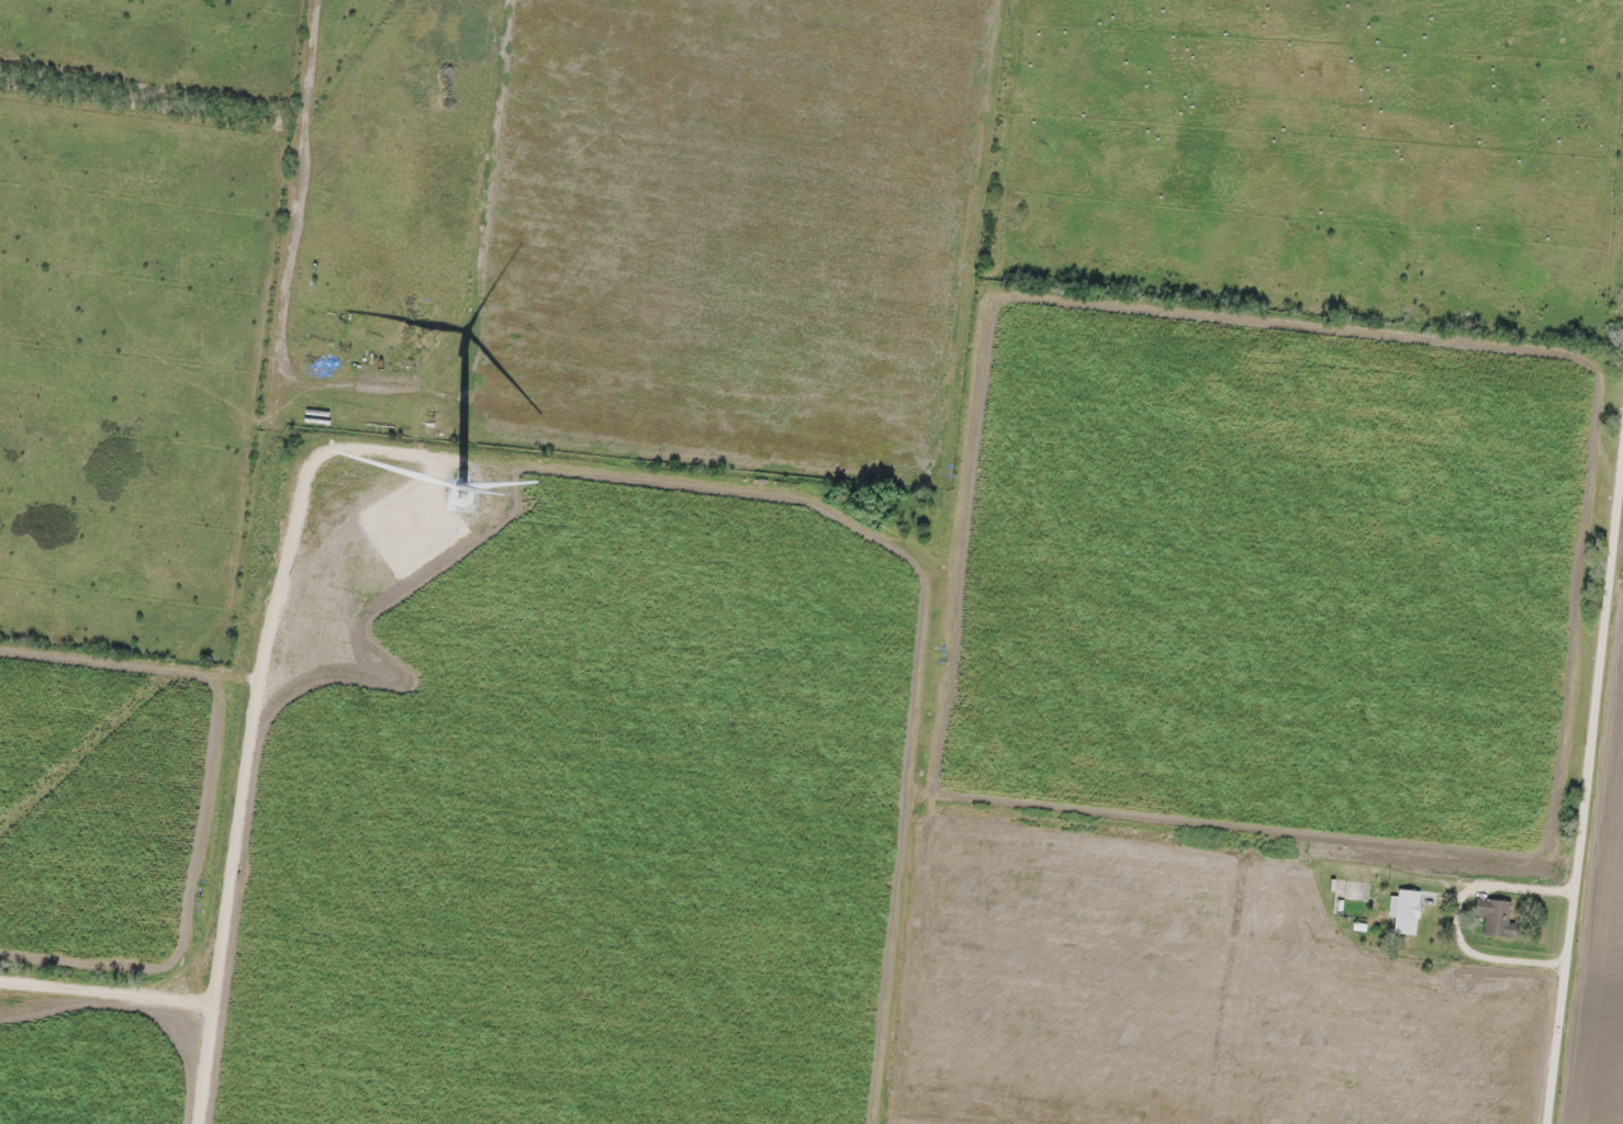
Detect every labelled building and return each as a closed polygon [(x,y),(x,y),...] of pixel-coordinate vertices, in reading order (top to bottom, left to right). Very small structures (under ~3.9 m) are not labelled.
[(1394,933),(1417,934),(1419,891),(1389,890),(1388,916),(1395,916),(1394,933)] [(1508,922),(1509,899),(1475,897),(1474,914),(1484,915),(1483,934),(1514,936),(1515,922),(1508,922)]
